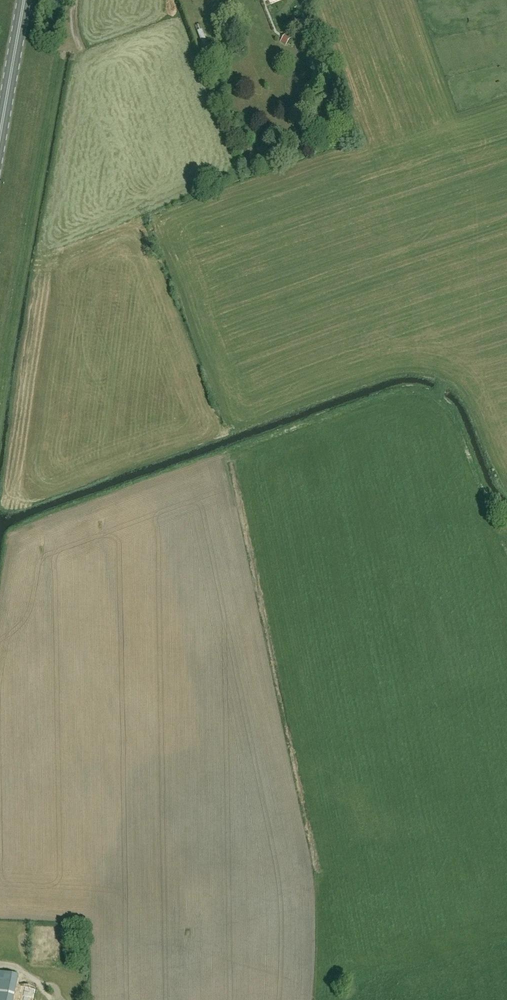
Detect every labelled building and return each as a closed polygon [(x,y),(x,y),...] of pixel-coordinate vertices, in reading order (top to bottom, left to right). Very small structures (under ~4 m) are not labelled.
[(199,29),(195,31),(200,46),(204,45),(199,29)] [(1,526),(10,521),(5,510),(0,513),(0,525),(1,526)] [(36,989),(16,985),(18,975),(0,972),(0,999),(33,999),(36,989)]
